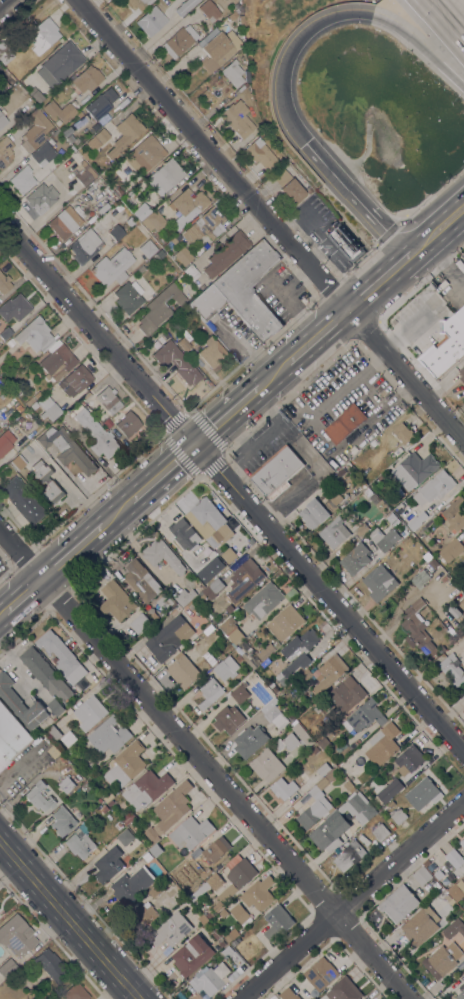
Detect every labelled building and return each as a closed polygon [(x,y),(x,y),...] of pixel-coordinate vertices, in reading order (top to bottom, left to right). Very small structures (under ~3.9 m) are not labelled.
[(132,6),(126,0),(152,0),(140,11),(134,4),(132,6)] [(175,9),(186,0),(200,0),(181,16),(175,9)] [(198,7),(206,0),(210,0),(221,12),(211,22),(198,7)] [(149,37),(135,21),(155,4),(168,20),(149,37)] [(232,20),(228,16),(237,8),(240,11),(238,13),(238,14),(232,20)] [(37,55),(31,48),(34,45),(29,39),(39,31),(35,26),(47,15),(58,28),(56,29),(61,35),(37,55)] [(173,59),(161,45),(175,33),(174,32),(182,26),(183,27),(188,23),(200,36),(173,59)] [(209,74),(198,61),(206,55),(207,57),(209,56),(197,43),(216,27),(224,35),(231,29),(244,44),(209,74)] [(50,87),(35,71),(42,65),(41,63),(68,39),(85,59),(58,83),(57,81),(50,87)] [(4,64),(0,59),(0,41),(1,40),(14,55),(4,64)] [(221,70),(235,58),(239,62),(237,63),(243,70),(239,74),(245,80),(236,88),(221,70)] [(26,71),(22,75),(21,73),(17,77),(12,71),(16,67),(15,67),(19,63),(26,71)] [(89,63),(92,67),(93,66),(96,69),(97,68),(104,76),(102,78),(102,79),(89,91),(86,88),(81,93),(70,81),(71,80),(69,78),(74,74),(76,76),(89,63)] [(26,93),(22,95),(14,85),(18,82),(26,93)] [(95,120),(84,107),(97,96),(96,95),(99,93),(99,94),(101,93),(109,86),(118,96),(109,103),(114,109),(110,112),(108,109),(95,120)] [(56,114),(52,117),(42,106),(51,98),(60,109),(68,101),(77,111),(63,123),(56,114)] [(219,113),(232,102),(233,104),(239,98),(249,110),(244,114),(256,127),(242,139),(219,113)] [(53,125),(44,133),(47,136),(38,144),(38,145),(28,154),(20,144),(23,140),(20,137),(26,131),(26,130),(33,124),(27,116),(37,107),(53,125)] [(9,121),(0,129),(0,111),(9,121)] [(130,112),(145,128),(142,131),(142,130),(110,160),(105,154),(114,146),(112,144),(114,143),(113,142),(122,134),(118,130),(117,131),(116,129),(117,129),(114,126),(130,112)] [(85,122),(78,127),(74,122),(81,117),(85,122)] [(65,136),(61,131),(69,125),(73,131),(65,136)] [(93,150),(85,142),(103,127),(110,135),(93,150)] [(66,137),(71,133),(75,139),(70,142),(66,137)] [(140,176),(123,156),(150,133),(162,147),(159,151),(163,156),(144,173),(140,176)] [(13,160),(0,171),(0,140),(5,135),(13,143),(12,144),(13,146),(10,148),(12,152),(8,155),(13,160)] [(279,161),(267,172),(259,162),(257,159),(254,162),(243,149),(259,136),(264,142),(263,143),(271,151),(279,161)] [(46,140),(57,153),(41,166),(38,163),(30,154),(46,140)] [(81,153),(85,149),(91,156),(86,160),(81,153)] [(185,173),(164,192),(159,186),(155,189),(145,178),(170,156),(185,173)] [(74,175),(78,171),(80,174),(85,169),(82,166),(87,162),(97,175),(84,186),(76,176),(74,175)] [(26,164),(31,170),(30,171),(32,174),(31,175),(36,181),(21,194),(8,180),(26,164)] [(306,193),(292,206),(283,196),(284,195),(278,188),(280,186),(271,176),(282,166),(306,193)] [(42,182),(47,187),(50,184),(59,194),(55,197),(57,199),(37,217),(25,203),(28,201),(24,197),(42,182)] [(113,189),(118,185),(124,192),(119,196),(113,189)] [(187,186),(194,194),(200,189),(210,201),(176,231),(172,226),(174,224),(172,222),(181,214),(175,207),(172,210),(167,204),(187,186)] [(194,222),(193,220),(200,214),(201,215),(210,207),(209,206),(217,200),(221,204),(216,209),(222,216),(220,218),(221,219),(219,221),(224,228),(215,236),(209,229),(194,242),(184,231),(194,222)] [(106,201),(109,205),(100,214),(96,210),(106,201)] [(140,220),(140,221),(131,211),(143,201),(152,211),(141,221),(140,220)] [(79,226),(62,241),(46,223),(68,204),(83,221),(78,225),(79,226)] [(155,208),(167,222),(157,231),(153,227),(149,231),(141,221),(152,211),(155,208)] [(128,223),(123,217),(128,213),(133,218),(128,223)] [(116,241),(107,232),(116,223),(125,233),(116,241)] [(326,235),(329,232),(330,234),(339,226),(338,225),(340,223),(366,251),(352,263),(326,235)] [(89,227),(104,244),(80,265),(72,256),(74,254),(67,246),(89,227)] [(202,269),(210,262),(207,259),(212,255),(211,254),(228,240),(227,239),(239,228),(251,243),(210,279),(202,269)] [(179,232),(183,236),(181,237),(183,239),(181,241),(179,239),(178,240),(175,236),(179,232)] [(148,239),(157,249),(147,258),(138,248),(148,239)] [(249,286),(283,325),(272,335),(272,334),(263,342),(226,300),(225,301),(210,284),(261,239),(271,251),(273,249),(281,259),(279,260),(249,286)] [(173,254),(183,245),(194,257),(183,266),(173,254)] [(128,275),(119,284),(114,278),(104,287),(92,274),(93,273),(90,269),(94,266),(93,265),(104,255),(108,259),(123,246),(126,249),(127,249),(132,254),(131,255),(135,259),(123,270),(128,275)] [(197,257),(193,253),(199,248),(202,252),(197,257)] [(160,258),(155,254),(161,249),(165,254),(160,258)] [(137,269),(143,263),(146,267),(140,273),(137,269)] [(183,270),(191,264),(200,274),(192,281),(183,270)] [(2,294),(0,292),(0,271),(4,276),(6,274),(10,279),(8,281),(12,285),(2,294)] [(128,315),(115,300),(118,297),(114,292),(127,281),(130,283),(134,280),(143,290),(139,294),(144,300),(128,315)] [(181,291),(181,292),(187,299),(180,306),(174,298),(173,299),(170,296),(164,302),(173,312),(168,317),(167,316),(161,321),(162,322),(146,336),(137,326),(140,322),(138,320),(143,315),(148,309),(145,305),(172,281),(181,291)] [(225,301),(203,321),(187,304),(210,284),(225,301)] [(28,311),(18,320),(12,313),(11,314),(8,310),(3,304),(9,299),(10,301),(19,293),(24,299),(22,301),(24,304),(23,305),(28,311)] [(455,312),(463,304),(463,330),(457,337),(443,321),(454,311),(455,312)] [(47,349),(47,348),(42,352),(38,348),(35,351),(24,339),(18,344),(12,337),(38,314),(43,321),(50,329),(47,331),(52,336),(52,337),(56,341),(47,349)] [(4,340),(0,336),(0,322),(2,320),(13,332),(4,340)] [(192,346),(185,351),(176,341),(183,336),(192,346)] [(11,337),(15,342),(11,346),(6,341),(11,337)] [(169,338),(203,376),(194,384),(192,382),(188,385),(175,369),(177,367),(170,359),(164,365),(161,361),(159,363),(151,354),(169,338)] [(61,342),(78,361),(55,381),(51,376),(47,380),(44,376),(47,373),(38,362),(50,352),(47,349),(56,341),(58,339),(61,342)] [(80,363),(94,378),(77,393),(77,392),(72,397),(70,395),(68,396),(57,384),(64,378),(64,377),(80,363)] [(463,382),(463,365),(456,372),(463,382)] [(11,386),(8,383),(14,378),(17,381),(11,386)] [(94,396),(107,385),(111,389),(113,387),(116,391),(114,393),(119,399),(118,400),(122,404),(110,415),(94,396)] [(82,397),(88,391),(91,395),(85,400),(82,397)] [(46,393),(62,411),(51,421),(46,415),(42,419),(39,415),(44,410),(37,401),(46,393)] [(32,395),(36,399),(28,406),(25,402),(32,395)] [(336,445),(323,431),(343,413),(342,412),(353,402),(367,418),(336,445)] [(23,408),(19,412),(15,407),(19,403),(23,408)] [(106,432),(107,431),(122,448),(109,459),(103,452),(98,456),(90,447),(96,442),(72,415),(83,406),(106,432)] [(126,437),(121,441),(110,429),(115,424),(121,418),(119,416),(123,412),(124,413),(129,409),(142,424),(126,437)] [(112,422),(112,424),(108,428),(102,421),(103,421),(100,419),(103,416),(106,418),(107,417),(112,422)] [(402,422),(410,430),(411,429),(414,432),(412,433),(415,436),(405,445),(404,444),(403,445),(401,443),(402,442),(392,430),(402,422)] [(73,459),(64,466),(56,456),(61,452),(52,442),(44,449),(36,439),(44,431),(44,432),(51,426),(55,429),(56,430),(61,425),(65,430),(66,429),(72,436),(71,437),(98,468),(88,477),(73,459)] [(3,455),(0,457),(0,434),(7,428),(16,439),(11,443),(13,445),(2,455),(3,455)] [(375,439),(378,443),(373,447),(370,443),(375,439)] [(249,476),(286,444),(304,464),(286,480),(291,485),(272,502),(249,476)] [(19,453),(26,462),(17,470),(10,461),(19,453)] [(392,472),(400,464),(400,463),(411,453),(419,462),(430,453),(434,457),(433,458),(436,461),(437,460),(441,465),(438,467),(439,468),(434,472),(434,471),(418,485),(417,484),(408,491),(392,472)] [(49,476),(52,480),(52,479),(65,494),(57,501),(56,501),(52,505),(42,494),(51,487),(46,481),(42,485),(38,480),(30,471),(33,469),(31,466),(39,458),(46,467),(48,465),(50,467),(49,467),(51,469),(54,472),(49,476)] [(439,499),(436,496),(429,502),(427,500),(421,506),(413,497),(419,491),(419,490),(431,478),(432,479),(441,471),(441,470),(443,468),(449,475),(450,475),(457,483),(439,499)] [(0,488),(14,475),(17,478),(18,477),(28,489),(48,512),(33,526),(17,507),(0,488)] [(339,507),(333,512),(319,497),(326,491),(330,496),(336,490),(343,498),(336,504),(339,507)] [(363,502),(358,497),(365,491),(369,495),(363,502)] [(190,510),(196,505),(195,503),(199,500),(200,501),(206,496),(227,521),(226,523),(235,534),(226,541),(224,538),(220,542),(221,543),(214,549),(196,527),(201,523),(190,510)] [(461,496),(463,499),(463,505),(459,510),(463,515),(463,514),(463,526),(455,534),(448,527),(452,524),(441,513),(446,508),(445,507),(449,503),(450,504),(454,500),(455,501),(461,496)] [(331,515),(322,523),(321,522),(312,529),(311,528),(309,529),(304,523),(306,522),(298,513),(307,506),(306,505),(315,497),(331,515)] [(413,531),(407,524),(416,516),(417,517),(424,511),(429,516),(422,523),(413,531)] [(386,518),(392,512),(398,518),(392,524),(386,518)] [(339,515),(340,517),(342,514),(346,519),(342,523),(351,534),(333,550),(318,533),(339,515)] [(360,537),(355,530),(364,522),(362,520),(367,516),(374,524),(360,537)] [(174,538),(176,536),(168,526),(172,523),(173,525),(182,517),(190,526),(184,531),(185,531),(191,526),(200,537),(195,540),(199,545),(192,552),(188,547),(185,550),(174,538)] [(368,535),(377,527),(384,535),(393,527),(402,538),(384,553),(368,535)] [(412,545),(407,540),(411,536),(416,541),(412,545)] [(456,538),(463,547),(463,549),(448,563),(439,553),(456,538)] [(181,561),(180,562),(186,569),(184,571),(185,572),(180,577),(163,557),(157,563),(158,565),(155,567),(154,566),(153,566),(146,558),(145,559),(142,556),(145,554),(142,551),(155,540),(157,542),(161,539),(181,561)] [(352,577),(339,561),(354,548),(353,548),(361,541),(369,551),(366,554),(371,560),(352,577)] [(238,556),(229,564),(221,555),(230,547),(238,556)] [(235,604),(227,594),(233,588),(231,586),(234,582),(230,578),(234,574),(233,572),(250,557),(258,566),(258,567),(266,576),(235,604)] [(124,578),(126,576),(125,575),(129,571),(126,567),(136,558),(144,567),(145,567),(149,571),(148,572),(163,589),(147,604),(124,578)] [(428,562),(434,558),(439,564),(434,569),(428,562)] [(377,566),(386,577),(389,574),(398,585),(377,604),(369,595),(372,592),(361,580),(377,566)] [(423,569),(431,578),(423,585),(424,586),(420,590),(411,580),(423,569)] [(216,595),(217,596),(214,599),(212,598),(211,599),(204,590),(218,577),(226,586),(216,595)] [(137,606),(129,613),(130,614),(127,617),(126,617),(123,619),(123,620),(120,623),(110,611),(108,613),(108,612),(105,614),(98,607),(108,598),(100,589),(113,578),(137,606)] [(270,580),(285,597),(259,620),(256,618),(252,621),(249,616),(250,616),(243,606),(245,604),(245,603),(270,580)] [(293,587),(298,592),(289,601),(284,596),(293,587)] [(183,607),(174,597),(184,588),(188,593),(193,588),(198,594),(197,594),(183,607)] [(156,602),(166,593),(170,598),(171,596),(177,603),(175,606),(173,603),(165,611),(156,602)] [(430,640),(437,649),(442,645),(443,645),(445,644),(448,647),(441,653),(439,651),(430,658),(421,648),(420,650),(415,644),(412,647),(406,640),(409,637),(408,636),(412,633),(409,629),(406,631),(400,624),(408,618),(403,612),(410,606),(409,604),(419,595),(432,611),(422,620),(416,612),(414,613),(422,622),(426,626),(423,629),(432,639),(430,640)] [(225,608),(230,603),(234,609),(229,613),(225,608)] [(291,603),(305,620),(281,642),(266,625),(291,603)] [(168,640),(171,643),(177,637),(183,643),(176,649),(177,650),(161,663),(149,650),(150,649),(145,643),(164,626),(161,622),(169,615),(172,618),(182,609),(191,620),(168,640)] [(138,634),(129,624),(143,612),(151,622),(138,634)] [(227,635),(219,626),(229,617),(229,618),(231,616),(236,621),(234,623),(237,626),(227,635)] [(245,637),(236,645),(228,636),(237,628),(245,637)] [(280,650),(296,635),(299,638),(308,630),(309,631),(312,628),(321,638),(318,641),(319,642),(306,653),(303,649),(290,661),(287,658),(280,650)] [(76,658),(88,672),(73,686),(60,671),(63,669),(56,662),(59,659),(53,651),(50,654),(43,646),(40,648),(38,646),(38,647),(35,644),(36,644),(35,642),(50,629),(56,635),(76,658)] [(270,642),(273,645),(277,641),(280,644),(275,648),(276,649),(262,661),(257,655),(270,642)] [(74,693),(63,703),(55,694),(52,696),(49,692),(49,691),(45,687),(44,688),(42,685),(43,684),(38,679),(37,680),(35,677),(36,676),(19,657),(31,645),(74,693)] [(184,654),(193,647),(210,666),(208,668),(209,669),(207,671),(206,670),(184,690),(166,670),(184,654)] [(227,656),(224,652),(230,647),(233,650),(227,656)] [(208,651),(218,661),(213,666),(203,655),(208,651)] [(303,651),(312,661),(303,669),(300,666),(292,674),(286,668),(303,651)] [(459,665),(463,671),(463,681),(457,687),(451,681),(454,678),(448,671),(446,674),(438,665),(453,652),(455,655),(454,655),(461,662),(459,664),(460,664),(459,665)] [(213,669),(229,655),(230,656),(233,653),(236,656),(235,657),(240,663),(238,665),(240,667),(234,673),(235,675),(232,678),(230,676),(224,682),(213,669)] [(336,653),(349,668),(319,695),(313,688),(324,678),(317,670),(336,653)] [(304,683),(299,677),(308,668),(313,674),(304,683)] [(14,712),(0,695),(0,672),(2,670),(13,684),(10,686),(29,709),(35,703),(34,702),(36,700),(37,701),(38,700),(45,709),(44,709),(49,715),(31,731),(17,715),(16,716),(13,712),(14,712)] [(344,714),(340,709),(340,710),(327,695),(342,682),(346,687),(347,686),(342,680),(351,673),(359,681),(358,682),(367,694),(344,714)] [(202,711),(197,706),(206,698),(202,694),(203,693),(199,689),(193,695),(189,691),(207,675),(210,679),(213,677),(224,689),(217,695),(218,697),(202,711)] [(239,705),(230,694),(241,684),(245,681),(248,685),(246,687),(250,691),(248,693),(250,695),(239,705)] [(109,712),(85,733),(79,725),(82,722),(73,712),(93,694),(109,712)] [(372,696),(378,703),(375,706),(388,720),(381,726),(375,720),(367,727),(365,725),(364,726),(365,727),(364,729),(363,728),(357,733),(353,728),(349,732),(342,723),(372,696)] [(55,697),(65,709),(57,716),(47,704),(55,697)] [(275,697),(279,701),(275,705),(290,722),(281,730),(275,724),(273,724),(271,721),(270,723),(263,715),(265,713),(261,709),(275,697)] [(34,738),(0,768),(0,699),(34,738)] [(328,708),(323,703),(327,699),(332,703),(328,708)] [(214,717),(226,705),(229,709),(234,705),(243,715),(244,714),(246,716),(245,717),(246,719),(235,728),(237,730),(231,736),(225,730),(225,731),(223,729),(224,728),(220,724),(219,724),(217,722),(218,722),(216,719),(215,720),(214,718),(214,717)] [(123,744),(124,744),(114,753),(109,748),(102,754),(87,737),(114,713),(120,720),(114,725),(118,730),(123,725),(133,735),(123,744)] [(315,742),(309,747),(291,728),(293,726),(291,724),(296,720),(315,742)] [(377,767),(364,753),(372,746),(369,741),(381,730),(380,730),(391,720),(400,731),(392,739),(400,748),(377,767)] [(62,735),(55,742),(45,731),(53,724),(62,735)] [(235,747),(238,744),(234,739),(239,735),(238,734),(244,728),(245,729),(250,725),(254,730),(258,726),(263,732),(264,731),(270,738),(246,760),(235,747)] [(77,739),(68,747),(60,738),(70,730),(77,739)] [(301,742),(291,751),(282,740),(292,732),(301,742)] [(137,738),(146,748),(138,755),(146,764),(144,766),(145,767),(131,779),(132,780),(128,784),(127,783),(117,792),(103,776),(117,763),(113,759),(137,738)] [(278,752),(271,745),(280,738),(286,746),(281,749),(278,752)] [(413,743),(427,759),(410,774),(406,770),(402,773),(398,769),(399,768),(397,766),(398,764),(394,760),(413,743)] [(61,753),(55,759),(47,750),(54,744),(61,753)] [(268,782),(264,777),(262,779),(249,764),(261,754),(260,753),(268,746),(286,767),(268,782)] [(314,754),(311,750),(316,746),(319,750),(314,754)] [(326,762),(331,768),(322,777),(316,770),(326,762)] [(152,802),(152,801),(143,808),(142,807),(137,811),(122,794),(134,783),(134,782),(148,770),(149,771),(150,769),(158,779),(166,772),(175,782),(152,802)] [(305,803),(301,798),(333,770),(338,776),(321,790),(313,796),(305,803)] [(299,776),(304,772),(309,777),(305,781),(299,776)] [(76,785),(67,794),(58,784),(67,775),(76,785)] [(404,787),(385,804),(376,794),(384,787),(383,786),(386,784),(387,785),(393,780),(392,778),(394,775),(404,787)] [(427,775),(441,791),(418,811),(404,795),(427,775)] [(284,801),(280,796),(278,797),(270,787),(281,777),(288,784),(292,780),(299,788),(284,801)] [(39,792),(45,799),(50,795),(57,802),(50,808),(48,806),(43,811),(39,806),(36,808),(32,803),(32,804),(28,800),(27,800),(25,797),(24,796),(23,794),(30,788),(29,788),(33,784),(34,785),(41,779),(46,785),(39,792)] [(186,779),(194,787),(184,795),(189,800),(186,803),(190,809),(163,834),(156,825),(162,819),(153,809),(186,779)] [(348,781),(356,789),(352,793),(349,790),(348,791),(343,785),(348,781)] [(348,799),(347,798),(357,790),(377,813),(362,826),(354,817),(356,815),(354,814),(352,816),(347,809),(341,814),(351,826),(338,837),(342,842),(330,853),(325,848),(322,851),(308,835),(348,799)] [(111,792),(115,796),(107,803),(103,798),(111,792)] [(318,799),(319,800),(323,795),(333,806),(334,806),(335,807),(324,817),(323,816),(308,829),(306,826),(304,828),(299,822),(301,821),(298,817),(318,799)] [(390,808),(387,804),(392,800),(395,804),(390,808)] [(60,837),(49,824),(53,821),(53,820),(55,818),(51,814),(62,804),(78,822),(75,825),(60,837)] [(398,825),(390,815),(400,807),(408,817),(398,825)] [(121,818),(131,810),(137,817),(128,825),(121,818)] [(191,815),(199,825),(206,818),(215,828),(190,851),(185,845),(181,848),(168,835),(191,815)] [(119,821),(123,826),(118,830),(114,825),(119,821)] [(372,832),(382,823),(391,833),(381,842),(372,832)] [(159,834),(158,835),(161,838),(155,843),(152,840),(151,841),(144,833),(151,826),(159,834)] [(135,838),(125,847),(124,845),(123,846),(117,839),(118,838),(117,837),(127,828),(135,838)] [(97,846),(82,859),(80,857),(80,858),(75,852),(73,854),(67,847),(67,846),(63,841),(63,840),(72,832),(73,833),(73,832),(79,839),(86,833),(97,846)] [(232,847),(214,862),(213,861),(208,865),(205,861),(207,859),(201,852),(221,835),(232,847)] [(367,853),(355,864),(354,863),(343,872),(333,860),(344,851),(343,849),(355,839),(367,853)] [(156,843),(163,851),(156,857),(149,849),(156,843)] [(454,848),(463,860),(463,862),(456,869),(445,856),(454,848)] [(118,858),(125,865),(103,885),(94,875),(99,870),(93,864),(108,851),(112,855),(116,852),(120,857),(118,858)] [(142,856),(148,851),(153,858),(148,862),(142,856)] [(226,865),(238,854),(243,858),(244,857),(258,873),(238,890),(223,903),(217,896),(232,883),(226,877),(230,869),(226,865)] [(179,881),(171,872),(180,864),(188,873),(179,881)] [(141,894),(134,899),(135,900),(133,902),(133,901),(126,907),(113,893),(115,891),(110,886),(124,873),(129,878),(144,865),(156,879),(141,893),(141,894)] [(412,875),(414,873),(413,872),(420,866),(421,867),(423,866),(433,877),(422,886),(412,875)] [(439,880),(434,874),(439,869),(445,875),(439,880)] [(207,882),(206,882),(217,873),(224,882),(214,891),(211,886),(193,902),(189,897),(207,882)] [(260,912),(253,903),(249,907),(239,897),(258,879),(261,882),(269,874),(275,882),(267,890),(275,899),(260,912)] [(461,879),(463,882),(463,893),(463,896),(457,902),(447,890),(455,883),(456,884),(461,879)] [(396,924),(384,911),(383,912),(378,906),(403,883),(420,903),(396,924)] [(165,893),(156,901),(148,892),(157,884),(165,893)] [(448,895),(452,899),(448,902),(444,897),(448,894),(448,895)] [(158,913),(143,925),(133,913),(147,901),(158,913)] [(229,910),(238,902),(251,916),(250,917),(253,920),(244,928),(229,910)] [(264,916),(279,903),(295,922),(271,943),(263,933),(272,925),(264,916)] [(427,903),(436,914),(431,918),(439,927),(415,949),(409,943),(410,942),(403,934),(405,932),(401,927),(427,903)] [(223,918),(218,913),(224,908),(228,913),(223,918)] [(165,939),(157,946),(147,936),(166,918),(167,920),(178,910),(193,927),(172,947),(165,939)] [(4,945),(0,944),(0,926),(15,912),(33,932),(31,933),(38,941),(19,958),(6,943),(4,945)] [(463,912),(463,913),(463,918),(461,920),(463,924),(463,937),(459,931),(450,939),(448,937),(446,937),(444,935),(444,933),(442,931),(463,912)] [(215,930),(221,936),(216,940),(211,934),(215,930)] [(229,932),(235,937),(229,942),(224,937),(229,932)] [(198,933),(215,953),(185,978),(184,977),(183,978),(180,974),(181,973),(179,972),(181,971),(173,962),(175,961),(171,956),(185,944),(186,945),(189,942),(189,941),(198,933)] [(226,944),(221,948),(218,944),(222,940),(226,944)] [(442,977),(427,959),(442,945),(445,948),(453,941),(463,953),(456,960),(458,963),(442,977)] [(245,962),(239,967),(229,955),(225,959),(220,953),(229,945),(234,951),(235,951),(245,962)] [(40,965),(39,966),(32,959),(34,957),(35,957),(47,947),(52,953),(53,952),(60,960),(57,963),(68,975),(57,985),(40,965)] [(303,973),(323,956),(328,962),(329,961),(340,974),(328,984),(320,992),(303,973)] [(4,977),(0,972),(0,965),(10,957),(17,966),(4,977)] [(222,980),(223,979),(226,983),(210,997),(203,989),(198,993),(191,984),(188,980),(195,975),(206,965),(209,969),(211,967),(222,980)] [(237,969),(241,974),(231,982),(227,977),(237,969)] [(364,995),(359,998),(330,998),(326,994),(331,989),(330,988),(346,975),(364,995)] [(88,998),(89,998),(66,998),(61,993),(77,981),(90,996),(88,998)] [(297,994),(302,998),(283,998),(279,995),(288,986),(296,995),(297,994)] [(456,997),(463,990),(463,998),(458,998),(456,997)]
